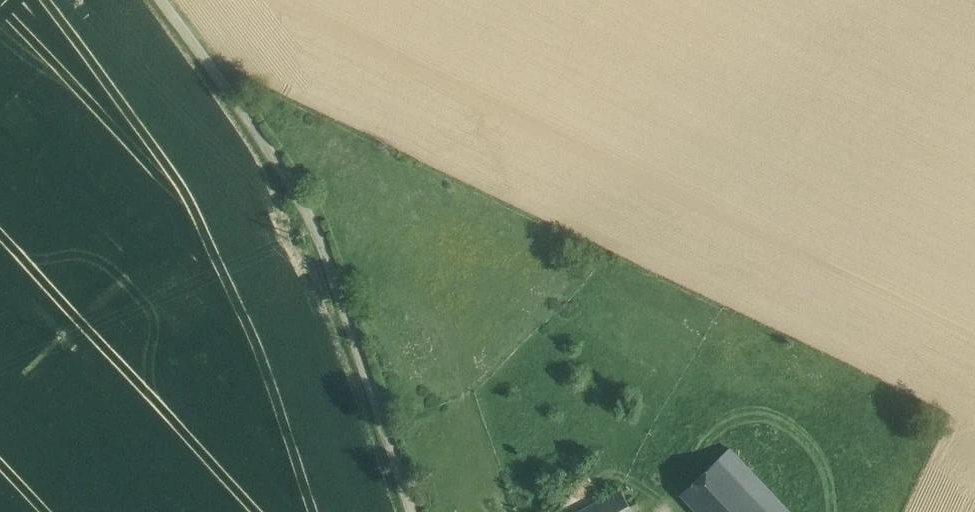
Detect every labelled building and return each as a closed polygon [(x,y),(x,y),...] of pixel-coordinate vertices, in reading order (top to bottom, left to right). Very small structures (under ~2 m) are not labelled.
[(730,447),(720,456),(774,511),(792,511),(730,447)] [(720,456),(682,492),(700,511),(774,511),(720,456)] [(577,511),(633,511),(620,489),(577,511)]
